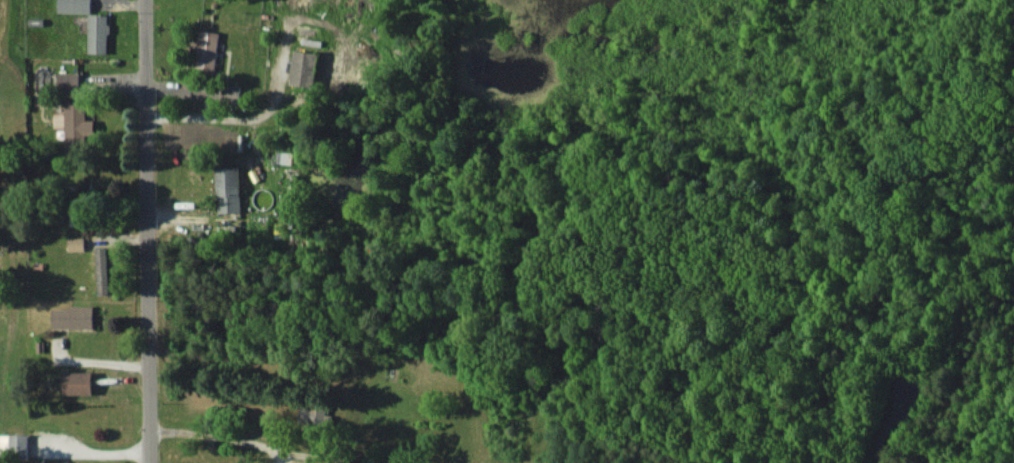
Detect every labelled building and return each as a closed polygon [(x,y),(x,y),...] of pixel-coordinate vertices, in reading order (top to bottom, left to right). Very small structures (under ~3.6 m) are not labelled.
[(91,0),(58,0),(57,12),(90,12),(91,0)] [(88,52),(107,53),(108,14),(89,13),(88,52)] [(195,67),(214,69),(220,32),(200,29),(195,67)] [(314,86),(317,52),(294,50),(290,84),(314,86)] [(82,91),(82,73),(58,72),(57,91),(82,91)] [(240,104),(241,86),(223,85),(222,103),(240,104)] [(65,152),(86,152),(87,135),(93,135),(94,120),(85,119),(85,100),(66,99),(65,113),(55,113),(54,128),(66,128),(65,152)] [(239,166),(216,167),(217,213),(240,212),(239,166)] [(83,216),(70,215),(70,225),(83,225),(83,216)] [(83,237),(68,237),(69,251),(83,250),(83,237)] [(106,247),(96,248),(97,294),(108,294),(106,247)] [(52,307),(52,327),(93,328),(93,307),(52,307)] [(64,394),(93,393),(92,371),(63,372),(64,394)] [(326,414),(327,409),(303,402),(297,423),(327,432),(332,416),(326,414)] [(27,456),(28,434),(0,433),(0,455),(27,456)]
